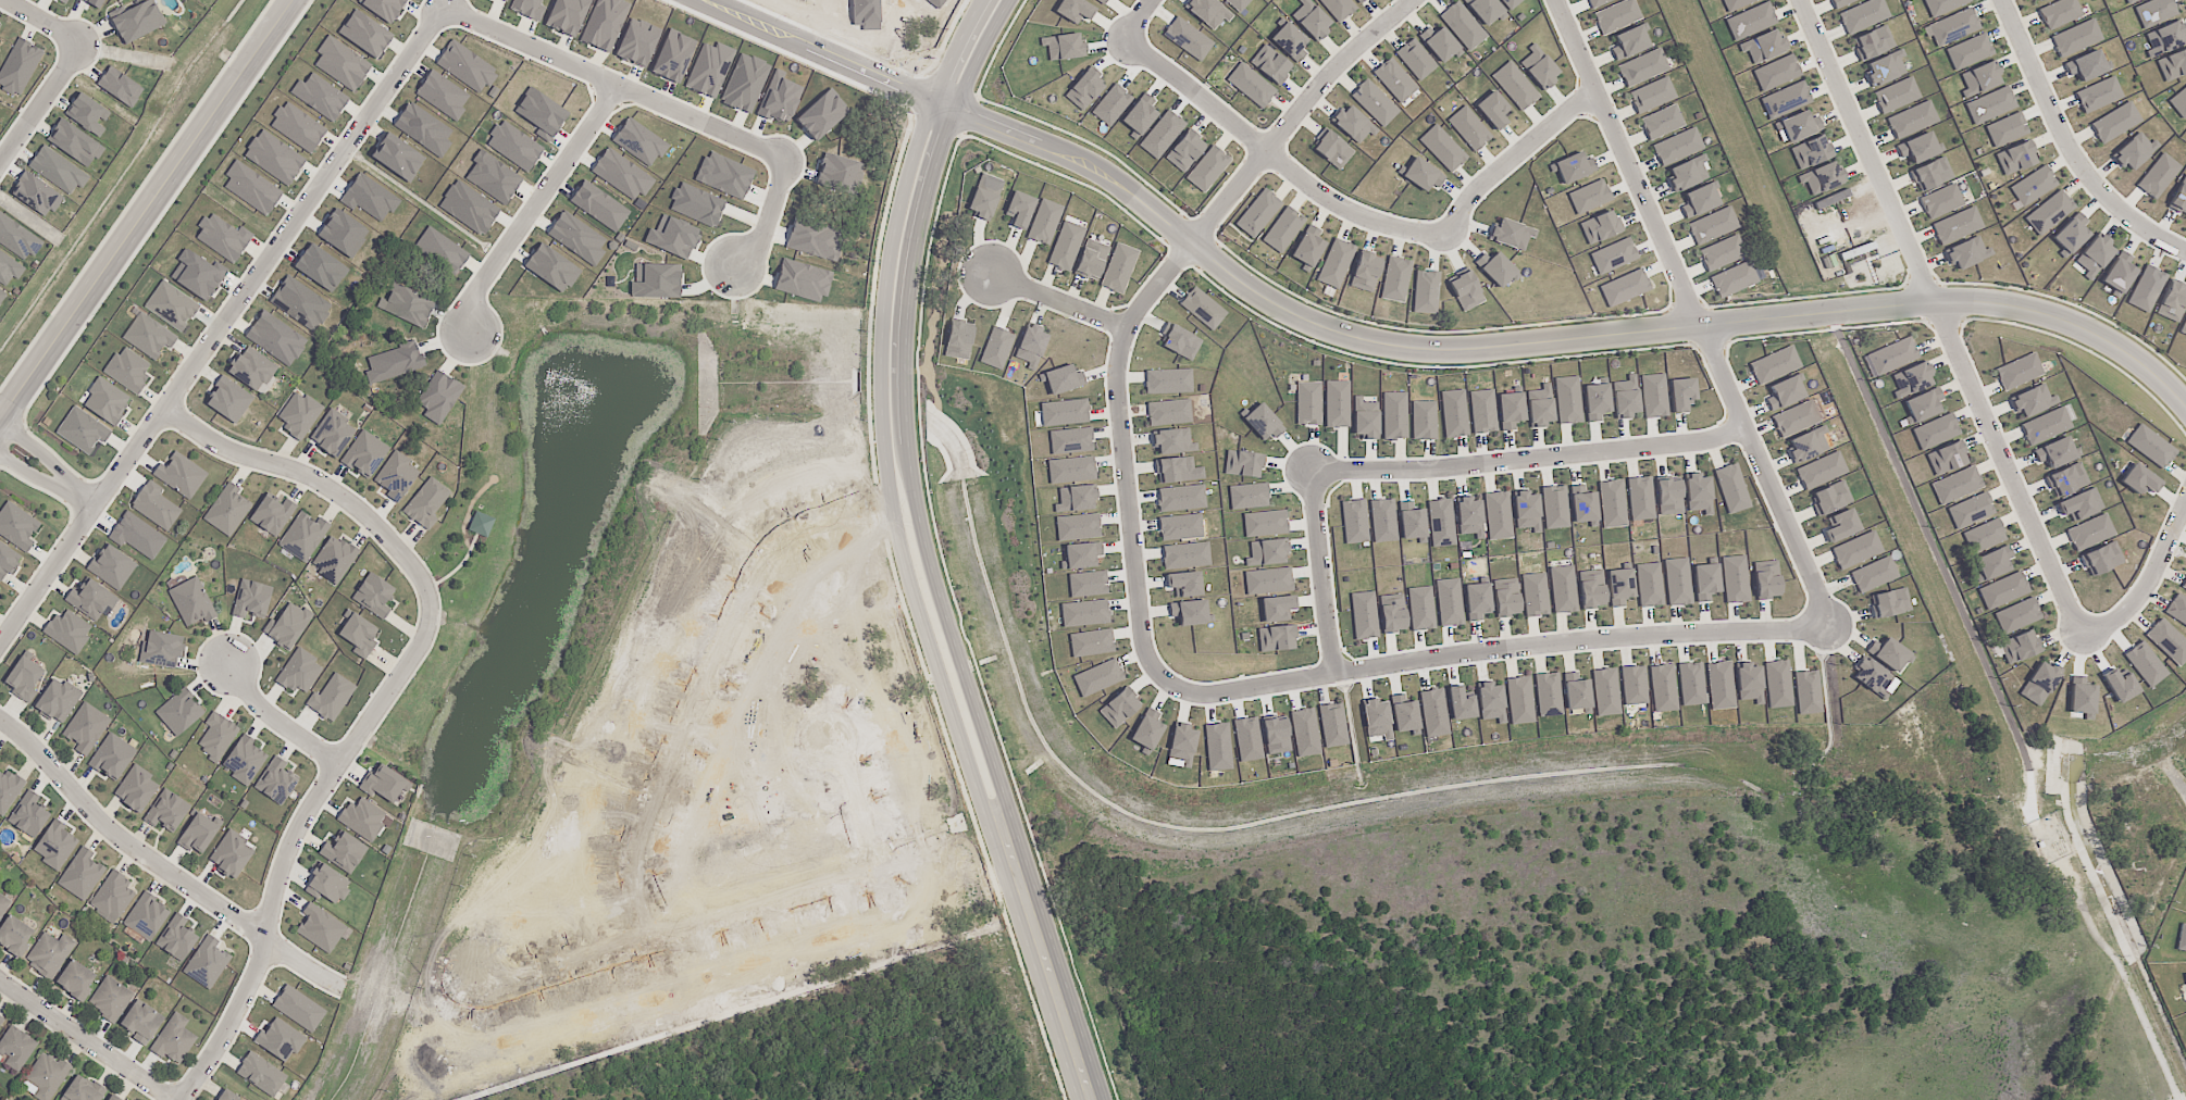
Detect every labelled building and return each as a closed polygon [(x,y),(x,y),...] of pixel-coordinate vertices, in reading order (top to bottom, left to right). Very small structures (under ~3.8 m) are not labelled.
[(104,0),(81,0),(99,10),(104,0)] [(166,25),(153,0),(149,0),(111,19),(124,45),(166,25)] [(392,24),(405,0),(362,0),(359,6),(392,24)] [(544,0),(514,0),(510,12),(537,21),(544,0)] [(577,37),(589,0),(554,0),(545,27),(577,37)] [(611,53),(628,1),(624,0),(595,0),(581,43),(611,53)] [(1089,20),(1095,7),(1079,0),(1062,0),(1056,13),(1077,23),(1081,16),(1089,20)] [(1302,5),(1291,15),(1315,41),(1332,26),(1309,0),(1298,0),(1297,0),(1302,5)] [(1338,24),(1356,9),(1349,0),(1318,0),(1338,24)] [(1486,38),(1459,0),(1439,14),(1467,52),(1486,38)] [(1485,27),(1503,11),(1494,0),(1463,0),(1485,27)] [(1522,0),(1501,0),(1510,11),(1522,0)] [(1590,9),(1613,0),(1587,0),(1590,9)] [(1640,17),(1633,0),(1625,0),(1592,14),(1601,34),(1640,17)] [(1762,0),(1722,0),(1726,12),(1762,0)] [(1857,0),(1830,0),(1834,10),(1857,0)] [(1882,0),(1870,0),(1837,14),(1846,36),(1889,17),(1882,0)] [(1971,2),(1970,0),(1923,0),(1931,18),(1971,2)] [(2082,16),(2075,0),(2059,0),(2038,9),(2047,31),(2082,16)] [(2143,29),(2178,14),(2172,0),(2151,0),(2133,8),(2143,29)] [(1776,22),(1767,1),(1725,20),(1734,41),(1776,22)] [(1980,29),(1970,7),(1923,27),(1928,38),(1932,36),(1938,48),(1980,29)] [(338,33),(376,60),(393,35),(355,8),(338,33)] [(645,68),(661,30),(630,17),(614,56),(645,68)] [(2151,49),(2146,51),(2149,58),(2184,44),(2180,34),(2185,33),(2179,19),(2145,34),(2151,49)] [(2050,34),(2058,57),(2102,43),(2094,20),(2050,34)] [(1307,41),(1286,21),(1269,39),(1297,64),(1307,54),(1300,48),(1307,41)] [(1895,47),(1885,24),(1855,38),(1859,49),(1856,50),(1861,61),(1895,47)] [(1435,32),(1429,25),(1417,36),(1441,64),(1460,48),(1441,26),(1435,32)] [(1650,49),(1643,25),(1613,34),(1616,44),(1609,46),(1614,60),(1650,49)] [(1742,53),(1747,51),(1754,65),(1788,50),(1782,36),(1777,38),(1774,29),(1738,45),(1742,53)] [(695,39),(666,30),(652,75),(681,84),(695,39)] [(1945,50),(1955,71),(1994,54),(1985,32),(1945,50)] [(1086,57),(1084,42),(1079,42),(1078,33),(1041,37),(1042,46),(1048,46),(1049,61),(1086,57)] [(314,66),(354,92),(372,64),(327,36),(316,52),(321,55),(314,66)] [(1437,67),(1413,37),(1394,52),(1418,82),(1437,67)] [(44,51),(18,38),(0,71),(0,87),(19,98),(44,51)] [(435,65),(479,93),(484,85),(488,87),(498,70),(450,40),(435,65)] [(703,43),(684,87),(714,100),(736,51),(717,42),(714,48),(703,43)] [(1293,68),(1265,44),(1249,61),(1277,86),(1293,68)] [(1561,74),(1536,45),(1517,61),(1543,90),(1561,74)] [(2156,60),(2165,82),(2185,73),(2185,47),(2156,60)] [(1617,64),(1624,87),(1669,72),(1661,49),(1617,64)] [(1870,87),(1905,75),(1899,58),(1905,56),(1902,49),(1866,63),(1870,74),(1866,75),(1870,87)] [(2063,62),(2069,77),(2076,74),(2079,82),(2106,72),(2098,50),(2063,62)] [(1801,76),(1792,54),(1752,70),(1762,92),(1801,76)] [(1398,105),(1417,91),(1392,57),(1373,70),(1398,105)] [(1521,112),(1539,96),(1509,60),(1491,75),(1521,112)] [(1958,74),(1967,97),(2000,84),(1996,73),(1999,72),(1994,60),(1958,74)] [(1277,90),(1239,62),(1225,81),(1263,109),(1277,90)] [(144,88),(108,66),(96,87),(132,108),(144,88)] [(471,95),(430,70),(414,95),(455,120),(471,95)] [(1104,86),(1086,70),(1064,95),(1082,111),(1104,86)] [(289,92),(298,79),(305,84),(312,73),(349,99),(332,122),(289,92)] [(2074,93),(2083,114),(2123,97),(2113,75),(2074,93)] [(1881,115),(1920,98),(1911,76),(1871,93),(1881,115)] [(1676,101),(1668,78),(1628,91),(1635,113),(1676,101)] [(1383,128),(1399,111),(1366,79),(1349,96),(1383,128)] [(1760,99),(1768,118),(1811,100),(1803,81),(1760,99)] [(1108,126),(1132,97),(1115,83),(1091,112),(1108,126)] [(1965,102),(1973,125),(2016,109),(2008,86),(1965,102)] [(2185,116),(2185,86),(2167,100),(2182,119),(2185,116)] [(568,113),(530,87),(513,111),(539,129),(536,134),(548,142),(568,113)] [(1502,116),(1510,110),(1493,90),(1474,105),(1496,131),(1506,122),(1502,116)] [(105,108),(79,92),(64,116),(99,138),(105,129),(96,123),(105,108)] [(1149,108),(1155,101),(1143,92),(1120,121),(1138,135),(1156,113),(1149,108)] [(442,157),(450,143),(445,140),(452,129),(401,100),(386,125),(442,157)] [(271,125),(275,117),(272,115),(280,105),(282,108),(286,101),(326,129),(309,153),(271,125)] [(1938,122),(1930,101),(1886,117),(1893,137),(1938,122)] [(2141,122),(2130,101),(2089,124),(2101,144),(2141,122)] [(1332,121),(1358,145),(1374,127),(1348,103),(1332,121)] [(1648,141),(1684,126),(1675,104),(1639,119),(1648,141)] [(1447,119),(1472,153),(1491,139),(1466,105),(1447,119)] [(1156,160),(1185,125),(1168,110),(1138,146),(1156,160)] [(1809,118),(1805,110),(1774,124),(1783,146),(1822,128),(1816,115),(1809,118)] [(1985,126),(1994,148),(2029,133),(2019,111),(1985,126)] [(661,159),(670,144),(626,117),(611,142),(649,166),(656,156),(661,159)] [(103,147),(61,119),(46,141),(88,169),(103,147)] [(527,173),(544,148),(502,120),(485,144),(527,173)] [(1450,174),(1467,158),(1435,123),(1418,139),(1450,174)] [(244,155),(248,149),(246,148),(254,136),(256,138),(262,129),(306,160),(286,186),(244,155)] [(1312,148),(1338,170),(1354,152),(1327,129),(1312,148)] [(1703,150),(1696,129),(1652,143),(1659,164),(1703,150)] [(371,155),(380,142),(380,141),(387,130),(424,158),(413,174),(414,174),(409,183),(371,155)] [(1164,157),(1182,173),(1206,147),(1188,130),(1164,157)] [(1944,151),(1940,143),(1935,145),(1929,131),(1895,146),(1901,160),(1909,156),(1912,165),(1944,151)] [(2150,135),(2145,139),(2139,132),(2111,154),(2127,173),(2159,146),(2150,135)] [(1790,147),(1798,170),(1832,158),(1824,135),(1790,147)] [(1995,154),(2005,176),(2036,163),(2026,140),(1995,154)] [(81,189),(90,176),(43,145),(28,167),(69,195),(76,185),(81,189)] [(1203,193),(1231,160),(1213,145),(1185,178),(1203,193)] [(590,172),(637,203),(653,178),(606,147),(590,172)] [(462,178),(504,206),(523,177),(481,150),(462,178)] [(1553,162),(1562,184),(1593,173),(1585,150),(1553,162)] [(2135,185),(2153,201),(2181,167),(2163,152),(2135,185)] [(1668,168),(1672,177),(1667,179),(1673,192),(1707,178),(1702,163),(1705,162),(1702,155),(1668,168)] [(1445,177),(1414,156),(1401,176),(1425,192),(1430,185),(1437,189),(1445,177)] [(1918,191),(1953,180),(1945,157),(1911,168),(1918,191)] [(224,187),(229,178),(224,175),(235,159),(282,192),(265,216),(224,187)] [(1807,182),(1811,195),(1846,184),(1841,168),(1835,170),(1833,163),(1796,175),(1799,184),(1807,182)] [(2058,185),(2045,165),(2009,187),(2022,207),(2058,185)] [(46,219),(62,197),(26,171),(10,193),(46,219)] [(342,200),(378,222),(387,209),(391,212),(399,199),(358,173),(342,200)] [(987,182),(989,176),(980,173),(968,210),(976,213),(974,217),(989,222),(1001,187),(987,182)] [(2184,174),(2168,207),(2185,216),(2185,175),(2184,174)] [(1575,215),(1611,201),(1603,179),(1567,192),(1575,215)] [(568,201),(615,233),(630,211),(583,180),(568,201)] [(1928,221),(1964,205),(1954,183),(1918,198),(1928,221)] [(1719,207),(1711,184),(1683,192),(1686,204),(1680,206),(1684,218),(1719,207)] [(1251,239),(1283,204),(1265,188),(1234,223),(1251,239)] [(498,209),(467,189),(463,196),(476,204),(468,217),(473,220),(469,226),(474,229),(479,221),(487,227),(498,209)] [(1850,197),(1847,189),(1813,202),(1816,209),(1850,197)] [(2075,207),(2060,189),(2024,218),(2039,237),(2075,207)] [(1011,225),(1024,231),(1036,200),(1014,190),(1005,212),(1014,216),(1011,225)] [(1027,239),(1050,246),(1062,205),(1039,199),(1027,239)] [(1261,240),(1280,254),(1305,220),(1286,206),(1261,240)] [(1686,224),(1696,246),(1739,228),(1730,206),(1686,224)] [(1983,228),(1974,206),(1931,224),(1940,246),(1983,228)] [(316,235),(327,220),(326,218),(331,212),(332,213),(335,209),(364,228),(363,229),(367,232),(362,238),(363,240),(351,259),(316,235)] [(1579,223),(1588,245),(1621,231),(1612,209),(1579,223)] [(546,237),(596,265),(604,252),(599,250),(606,238),(560,211),(546,237)] [(2087,222),(2078,212),(2051,237),(2068,255),(2089,235),(2082,227),(2087,222)] [(28,264),(33,257),(38,261),(48,247),(0,214),(0,245),(28,264)] [(195,238),(201,228),(197,225),(203,216),(208,220),(212,214),(236,232),(240,226),(253,235),(233,264),(195,238)] [(1488,238),(1525,252),(1533,229),(1500,218),(1496,228),(1492,227),(1488,238)] [(1047,264),(1069,272),(1085,228),(1063,220),(1047,264)] [(1317,239),(1321,231),(1307,224),(1290,259),(1311,270),(1325,243),(1317,239)] [(470,253),(427,226),(413,249),(456,275),(470,253)] [(1707,273),(1746,256),(1737,234),(1698,251),(1707,273)] [(2116,249),(2097,234),(2073,264),(2092,279),(2116,249)] [(1989,258),(1981,236),(1946,249),(1954,271),(1989,258)] [(1589,254),(1598,276),(1638,259),(1628,237),(1589,254)] [(1355,246),(1333,238),(1316,281),(1338,290),(1355,246)] [(1097,282),(1109,246),(1085,239),(1074,274),(1097,282)] [(564,295),(581,270),(540,242),(523,267),(564,295)] [(1138,251),(1116,242),(1099,286),(1122,295),(1138,251)] [(331,294),(348,270),(310,243),(293,266),(331,294)] [(211,266),(184,248),(176,260),(180,263),(170,277),(207,302),(228,269),(215,260),(211,266)] [(2101,282),(2122,295),(2136,270),(2129,266),(2134,258),(2120,250),(2101,282)] [(1517,271),(1496,251),(1490,257),(1484,252),(1473,263),(1500,288),(1517,271)] [(16,295),(30,273),(0,252),(0,283),(16,295)] [(1372,293),(1382,260),(1359,253),(1349,286),(1372,293)] [(1412,261),(1388,256),(1380,298),(1403,303),(1412,261)] [(1718,300),(1758,282),(1748,260),(1709,278),(1718,300)] [(2167,275),(2146,265),(2127,303),(2148,313),(2167,275)] [(1651,290),(1642,268),(1599,286),(1608,308),(1651,290)] [(1437,314),(1439,272),(1415,271),(1413,313),(1437,314)] [(1485,302),(1470,271),(1448,281),(1463,312),(1485,302)] [(331,305),(287,275),(268,303),(312,333),(331,305)] [(199,305),(162,280),(143,307),(181,332),(199,305)] [(2185,303),(2185,288),(2167,282),(2156,315),(2179,323),(2185,303)] [(434,300),(392,283),(388,293),(383,291),(375,309),(424,328),(434,300)] [(1178,304),(1212,332),(1227,313),(1193,286),(1178,304)] [(244,338),(290,367),(308,340),(262,310),(244,338)] [(146,314),(183,341),(173,353),(166,348),(157,361),(127,340),(146,314)] [(2178,332),(2185,335),(2185,315),(2178,332)] [(944,356),(967,360),(974,326),(950,322),(944,356)] [(1014,357),(1028,362),(1026,368),(1035,372),(1048,335),(1039,332),(1041,327),(1027,322),(1014,357)] [(1161,347),(1192,361),(1202,340),(1171,325),(1161,347)] [(1014,334),(991,327),(980,363),(1002,370),(1014,334)] [(368,385),(424,368),(416,342),(366,357),(370,370),(364,371),(368,385)] [(1748,363),(1757,384),(1800,366),(1792,345),(1748,363)] [(250,348),(231,377),(260,398),(268,387),(271,390),(284,371),(250,348)] [(129,352),(153,368),(147,378),(152,383),(141,399),(107,375),(119,357),(124,360),(129,352)] [(1995,367),(2002,390),(2043,377),(2036,354),(1995,367)] [(1889,375),(1898,397),(1933,384),(1925,361),(1889,375)] [(1086,385),(1081,370),(1073,373),(1071,364),(1043,372),(1050,396),(1086,385)] [(1145,371),(1146,394),(1192,393),(1191,369),(1145,371)] [(427,411),(424,417),(439,426),(464,387),(437,370),(416,403),(427,411)] [(1669,416),(1663,373),(1640,376),(1645,419),(1669,416)] [(1611,383),(1616,418),(1640,415),(1635,374),(1627,375),(1628,381),(1611,383)] [(1771,394),(1764,397),(1769,411),(1804,398),(1796,375),(1768,385),(1771,394)] [(132,398),(98,376),(87,393),(90,395),(83,406),(114,427),(132,398)] [(224,376),(258,399),(239,427),(212,410),(216,402),(210,398),(224,376)] [(1557,424),(1581,423),(1579,376),(1555,377),(1557,424)] [(1686,413),(1686,403),(1695,402),(1694,378),(1670,379),(1672,414),(1686,413)] [(1348,381),(1325,381),(1325,428),(1349,428),(1348,381)] [(1320,383),(1296,383),(1296,425),(1320,425),(1320,383)] [(1542,390),(1527,391),(1529,426),(1553,425),(1550,383),(1542,383),(1542,390)] [(1601,421),(1600,413),(1610,413),(1608,384),(1584,385),(1586,422),(1601,421)] [(2049,397),(2044,384),(2008,398),(2015,413),(2020,411),(2023,418),(2059,403),(2055,394),(2049,397)] [(1903,401),(1913,423),(1939,412),(1936,404),(1943,401),(1937,386),(1903,401)] [(275,422),(302,439),(323,408),(296,390),(275,422)] [(1465,390),(1442,391),(1443,438),(1466,437),(1465,390)] [(1494,390),(1470,391),(1472,434),(1496,432),(1494,390)] [(1382,393),(1383,440),(1407,439),(1406,392),(1382,393)] [(1501,432),(1515,430),(1514,422),(1525,421),(1522,392),(1497,395),(1501,432)] [(1378,438),(1377,402),(1362,402),(1362,396),(1353,396),(1354,438),(1378,438)] [(1042,427),(1088,422),(1085,398),(1040,404),(1042,427)] [(1147,402),(1148,425),(1191,423),(1190,400),(1147,402)] [(1780,438),(1819,420),(1810,400),(1771,417),(1780,438)] [(1411,402),(1412,440),(1436,440),(1435,401),(1411,402)] [(1265,444),(1283,427),(1260,402),(1242,419),(1265,444)] [(2029,446),(2076,427),(2067,405),(2020,424),(2029,446)] [(55,433),(89,456),(99,441),(103,444),(112,431),(73,406),(55,433)] [(336,458),(355,430),(346,424),(349,419),(330,407),(308,440),(336,458)] [(1919,448),(1959,436),(1952,414),(1912,427),(1919,448)] [(2177,450),(2139,424),(2125,443),(2163,470),(2177,450)] [(1788,440),(1792,449),(1788,451),(1793,464),(1828,450),(1822,435),(1827,432),(1824,425),(1788,440)] [(1197,451),(1196,442),(1190,443),(1188,428),(1152,432),(1153,446),(1158,446),(1159,455),(1197,451)] [(340,460),(367,479),(390,448),(363,429),(340,460)] [(1049,430),(1050,454),(1092,452),(1092,429),(1049,430)] [(2046,461),(2050,469),(2076,458),(2066,436),(2032,450),(2038,464),(2046,461)] [(1966,463),(1957,441),(1925,454),(1935,476),(1966,463)] [(170,445),(152,473),(192,498),(210,470),(170,445)] [(388,498),(399,504),(418,471),(407,465),(411,460),(393,450),(374,483),(391,493),(388,498)] [(1261,478),(1263,454),(1226,450),(1223,474),(1261,478)] [(1804,491),(1847,473),(1838,451),(1795,469),(1804,491)] [(1156,460),(1159,484),(1194,480),(1191,455),(1156,460)] [(1049,483),(1095,478),(1093,456),(1047,461),(1049,483)] [(2089,484),(2079,462),(2047,475),(2057,497),(2089,484)] [(2120,483),(2140,496),(2144,489),(2153,494),(2161,481),(2133,462),(2120,483)] [(1728,515),(1750,507),(1736,463),(1713,470),(1728,515)] [(1940,506),(1983,487),(1973,465),(1930,484),(1940,506)] [(1688,512),(1703,510),(1704,516),(1713,515),(1708,477),(1699,478),(1698,473),(1684,474),(1688,512)] [(450,491),(428,476),(402,514),(428,531),(437,519),(433,517),(450,491)] [(1628,477),(1629,520),(1653,520),(1651,477),(1628,477)] [(1681,514),(1680,479),(1656,480),(1657,515),(1681,514)] [(129,503),(169,530),(184,509),(146,480),(129,503)] [(1626,527),(1623,480),(1599,481),(1602,528),(1626,527)] [(1812,493),(1815,502),(1811,503),(1816,516),(1852,502),(1843,480),(1812,493)] [(203,521),(231,537),(251,503),(237,495),(241,489),(226,481),(203,521)] [(1230,509),(1268,508),(1267,484),(1229,485),(1230,509)] [(1060,504),(1053,504),(1054,513),(1095,509),(1093,485),(1058,488),(1060,504)] [(1156,488),(1158,512),(1205,509),(1204,485),(1156,488)] [(1545,530),(1569,527),(1564,485),(1540,488),(1545,530)] [(1595,492),(1585,493),(1585,485),(1570,486),(1572,523),(1597,521),(1595,492)] [(2061,516),(2068,513),(2072,522),(2104,509),(2094,486),(2055,503),(2061,516)] [(1516,529),(1532,528),(1533,533),(1540,533),(1538,494),(1527,495),(1527,490),(1514,491),(1516,529)] [(1508,491),(1485,493),(1487,540),(1511,538),(1508,491)] [(1995,513),(1985,492),(1946,508),(1956,530),(1995,513)] [(249,521),(277,538),(296,506),(284,499),(282,503),(266,493),(249,521)] [(1481,500),(1470,501),(1470,496),(1456,497),(1458,535),(1475,534),(1475,540),(1483,539),(1481,500)] [(1433,547),(1456,544),(1450,497),(1426,501),(1433,547)] [(1374,543),(1398,540),(1393,498),(1369,501),(1374,543)] [(1341,501),(1343,544),(1367,542),(1366,500),(1341,501)] [(30,539),(40,524),(7,501),(0,511),(0,536),(26,554),(34,542),(30,539)] [(1426,543),(1423,509),(1414,510),(1413,501),(1398,503),(1402,540),(1417,538),(1418,544),(1426,543)] [(1860,530),(1850,507),(1826,518),(1830,526),(1822,529),(1829,544),(1860,530)] [(1287,532),(1285,510),(1242,515),(1245,537),(1287,532)] [(305,563),(330,525),(317,517),(314,521),(300,511),(278,545),(305,563)] [(467,530),(486,538),(494,519),(475,511),(467,530)] [(1098,513),(1055,518),(1057,540),(1100,536),(1098,513)] [(1202,539),(1201,515),(1159,517),(1160,540),(1202,539)] [(2114,537),(2107,515),(2066,528),(2073,550),(2114,537)] [(1971,554),(2006,540),(1997,518),(1962,533),(1971,554)] [(1830,549),(1839,571),(1883,552),(1873,530),(1830,549)] [(309,567),(337,585),(359,552),(331,534),(309,567)] [(1245,567),(1287,563),(1285,539),(1249,543),(1251,558),(1244,558),(1245,567)] [(2090,577),(2124,563),(2114,540),(2080,555),(2090,577)] [(1210,563),(1207,541),(1161,547),(1164,569),(1210,563)] [(0,582),(7,573),(10,575),(22,557),(0,542),(0,582)] [(1097,568),(1096,558),(1102,558),(1101,543),(1064,544),(1065,561),(1060,561),(1060,569),(1097,568)] [(1982,581),(2010,571),(2006,561),(2013,559),(2008,545),(1974,557),(1982,581)] [(113,549),(140,568),(121,596),(89,573),(98,561),(102,564),(113,549)] [(1858,595),(1898,577),(1888,555),(1848,573),(1858,595)] [(1722,557),(1724,604),(1748,602),(1746,556),(1722,557)] [(1688,558),(1664,560),(1667,606),(1691,605),(1688,558)] [(1778,561),(1754,561),(1755,598),(1779,598),(1778,561)] [(1664,605),(1659,562),(1635,565),(1640,608),(1664,605)] [(1720,592),(1717,563),(1693,566),(1697,603),(1711,601),(1710,593),(1720,592)] [(1554,614),(1577,612),(1573,565),(1549,568),(1554,614)] [(1244,572),(1246,595),(1293,589),(1290,567),(1244,572)] [(1607,571),(1611,608),(1625,607),(1624,599),(1634,598),(1631,568),(1607,571)] [(1605,607),(1603,570),(1579,571),(1581,608),(1605,607)] [(390,609),(384,605),(394,589),(369,571),(351,599),(383,620),(390,609)] [(2029,592),(2020,571),(1977,589),(1987,611),(2029,592)] [(1069,573),(1069,597),(1108,595),(1107,572),(1069,573)] [(1200,596),(1200,572),(1166,574),(1166,588),(1175,587),(1175,597),(1200,596)] [(1524,617),(1548,615),(1545,573),(1522,575),(1524,617)] [(217,617),(197,576),(167,591),(185,627),(202,619),(204,623),(217,617)] [(244,619),(246,613),(265,618),(272,586),(241,579),(232,616),(244,619)] [(1436,580),(1439,627),(1462,625),(1460,579),(1436,580)] [(1519,616),(1518,579),(1494,579),(1495,617),(1519,616)] [(1465,585),(1467,622),(1482,621),(1481,614),(1490,613),(1489,584),(1465,585)] [(95,585),(117,600),(99,626),(66,603),(74,592),(84,600),(95,585)] [(1433,629),(1432,587),(1409,588),(1410,630),(1433,629)] [(1874,603),(1869,605),(1872,620),(1911,610),(1905,587),(1872,595),(1874,603)] [(1350,593),(1354,640),(1378,638),(1374,591),(1350,593)] [(1406,630),(1403,594),(1379,596),(1383,633),(1406,630)] [(1295,609),(1294,595),(1260,599),(1263,623),(1289,620),(1288,610),(1295,609)] [(2185,626),(2185,600),(2174,595),(2164,616),(2185,626)] [(1993,612),(2001,634),(2041,620),(2033,598),(1993,612)] [(1170,618),(1178,617),(1180,627),(1210,623),(1206,599),(1168,604),(1170,618)] [(1061,603),(1062,627),(1108,624),(1107,600),(1061,603)] [(312,616),(289,601),(266,636),(289,651),(312,616)] [(72,612),(96,628),(88,639),(92,643),(82,658),(48,634),(60,616),(65,620),(72,612)] [(355,646),(352,652),(365,660),(376,642),(372,640),(378,629),(351,612),(337,635),(355,646)] [(2185,659),(2185,641),(2161,618),(2144,635),(2179,667),(2185,659)] [(1258,627),(1258,651),(1296,650),(1295,626),(1258,627)] [(1115,652),(1111,628),(1068,635),(1072,658),(1115,652)] [(1998,643),(2008,665),(2041,651),(2031,629),(1998,643)] [(138,662),(175,669),(177,658),(180,658),(184,637),(149,631),(147,641),(142,640),(138,662)] [(1881,643),(1874,639),(1865,652),(1896,673),(1909,653),(1885,637),(1881,643)] [(2124,652),(2147,688),(2167,676),(2144,639),(2124,652)] [(324,666),(296,648),(276,679),(303,697),(324,666)] [(1851,677),(1885,701),(1898,681),(1865,657),(1851,677)] [(1072,673),(1079,695),(1124,682),(1117,660),(1072,673)] [(1769,709),(1792,707),(1787,660),(1763,662),(1769,709)] [(1711,710),(1735,708),(1730,661),(1706,664),(1711,710)] [(2049,667),(2040,661),(2018,694),(2038,707),(2062,671),(2051,663),(2049,667)] [(26,662),(49,677),(37,693),(41,697),(34,710),(7,690),(26,662)] [(1677,664),(1682,707),(1706,704),(1701,662),(1677,664)] [(1738,702),(1762,701),(1760,666),(1750,667),(1749,662),(1736,663),(1738,702)] [(1652,712),(1676,711),(1674,665),(1650,666),(1652,712)] [(1646,704),(1645,666),(1621,667),(1622,705),(1646,704)] [(1593,669),(1595,716),(1619,715),(1616,668),(1593,669)] [(2138,693),(2128,673),(2118,678),(2113,669),(2100,676),(2116,705),(2138,693)] [(1582,708),(1583,715),(1592,714),(1587,679),(1580,680),(1578,671),(1562,674),(1567,710),(1582,708)] [(1795,672),(1797,715),(1820,714),(1818,671),(1795,672)] [(304,705),(331,723),(356,687),(334,672),(318,695),(313,691),(304,705)] [(1562,715),(1558,672),(1534,675),(1539,717),(1562,715)] [(1506,678),(1510,724),(1534,722),(1530,676),(1506,678)] [(2093,717),(2094,685),(2086,685),(2086,677),(2071,676),(2068,716),(2093,717)] [(54,678),(37,711),(69,729),(87,697),(54,678)] [(1480,720),(1496,719),(1496,724),(1504,724),(1503,685),(1491,686),(1490,682),(1478,683),(1480,720)] [(1142,704),(1125,686),(1098,711),(1115,729),(1142,704)] [(1475,718),(1473,695),(1463,696),(1462,687),(1448,688),(1451,720),(1475,718)] [(1426,738),(1450,734),(1442,688),(1418,692),(1426,738)] [(174,737),(204,715),(184,689),(155,711),(174,737)] [(1407,702),(1405,693),(1389,697),(1396,733),(1420,728),(1414,700),(1407,702)] [(1383,735),(1383,741),(1391,740),(1387,702),(1375,703),(1375,699),(1363,700),(1367,737),(1383,735)] [(1324,748),(1347,745),(1342,703),(1319,706),(1324,748)] [(1165,727),(1156,722),(1160,714),(1147,707),(1129,739),(1151,752),(1165,727)] [(86,708),(65,741),(91,757),(112,723),(86,708)] [(1289,711),(1297,758),(1320,754),(1313,708),(1289,711)] [(210,727),(195,747),(216,762),(240,729),(213,710),(204,723),(210,727)] [(1285,718),(1277,720),(1276,716),(1260,719),(1267,755),(1291,751),(1285,718)] [(1238,761),(1261,760),(1258,717),(1234,719),(1238,761)] [(1191,769),(1196,731),(1188,730),(1188,724),(1173,722),(1169,759),(1183,761),(1182,768),(1191,769)] [(1207,771),(1231,770),(1228,724),(1205,725),(1207,771)] [(231,778),(248,788),(267,755),(253,746),(256,741),(242,733),(222,766),(234,773),(231,778)] [(110,736),(140,754),(121,787),(90,768),(110,736)] [(281,805),(300,776),(273,758),(254,787),(281,805)] [(408,781),(375,763),(361,791),(371,796),(372,793),(396,805),(408,781)] [(137,767),(152,777),(149,782),(162,791),(144,820),(126,808),(129,803),(119,796),(137,767)] [(4,810),(22,782),(0,768),(0,807),(4,810)] [(6,821),(33,839),(51,813),(35,803),(39,797),(28,789),(6,821)] [(169,790),(195,809),(177,834),(163,824),(159,830),(147,823),(169,790)] [(393,816),(358,800),(356,805),(347,800),(336,824),(374,842),(381,826),(388,829),(393,816)] [(201,816),(215,826),(220,821),(225,825),(222,830),(226,833),(207,860),(183,842),(201,816)] [(58,872),(78,840),(64,831),(67,827),(53,818),(33,850),(44,858),(42,862),(58,872)] [(233,829),(213,861),(224,868),(222,872),(240,884),(259,854),(246,846),(249,840),(233,829)] [(367,846),(339,831),(333,841),(327,838),(317,856),(352,874),(367,846)] [(77,841),(55,880),(82,896),(103,857),(77,841)] [(352,883),(318,862),(311,873),(314,875),(303,891),(317,900),(320,895),(337,906),(352,883)] [(114,868),(92,899),(116,915),(138,885),(114,868)] [(170,911),(143,892),(122,924),(149,942),(170,911)] [(13,902),(0,893),(0,921),(13,902)] [(295,933),(330,955),(347,927),(308,902),(300,915),(305,917),(295,933)] [(154,945),(182,962),(199,936),(182,926),(187,920),(175,912),(154,945)] [(0,933),(0,942),(22,958),(39,933),(14,914),(0,933)] [(47,932),(61,941),(65,934),(79,942),(53,980),(26,962),(47,932)] [(231,958),(218,948),(221,943),(207,934),(181,972),(209,991),(231,958)] [(75,960),(59,985),(85,1001),(101,976),(75,960)] [(110,975),(91,1004),(119,1021),(137,992),(110,975)] [(271,1009),(314,1032),(326,1009),(283,986),(271,1009)] [(138,1002),(122,1027),(150,1046),(166,1020),(138,1002)] [(178,1012),(191,1021),(187,1028),(200,1036),(181,1066),(156,1048),(178,1012)] [(285,1063),(292,1052),(296,1055),(307,1038),(275,1017),(265,1032),(261,1029),(253,1042),(285,1063)] [(39,1042),(12,1025),(0,1043),(0,1059),(20,1072),(39,1042)] [(75,1070),(53,1099),(42,1099),(35,1095),(40,1087),(26,1077),(47,1049),(75,1070)] [(273,1098),(287,1076),(250,1051),(235,1073),(273,1098)] [(63,1099),(102,1099),(108,1090),(78,1073),(63,1099)] [(226,1090),(240,1099),(219,1099),(226,1090)]
